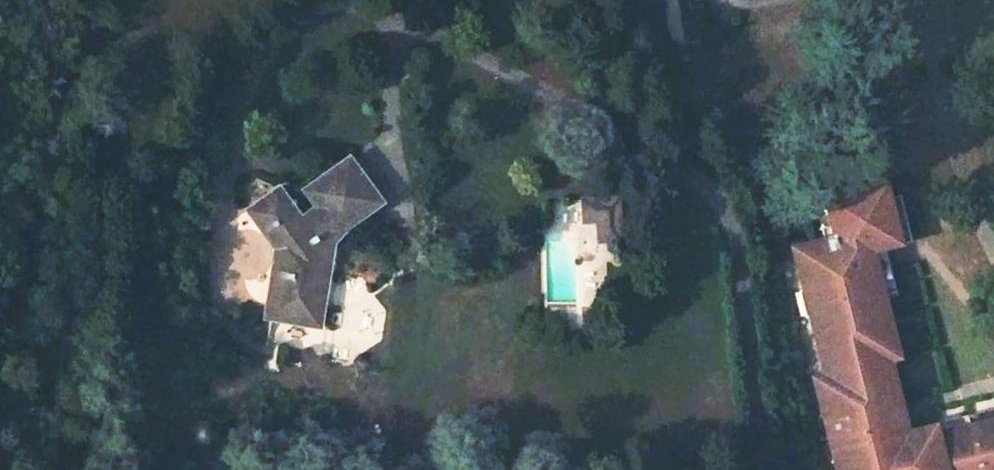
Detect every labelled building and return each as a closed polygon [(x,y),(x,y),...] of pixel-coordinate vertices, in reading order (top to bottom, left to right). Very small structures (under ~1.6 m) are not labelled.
[(282,193),(253,214),(282,256),(271,322),(315,328),(329,245),(342,237),(336,227),(383,197),(356,157),(306,191),(320,210),(301,223),(282,193)] [(830,197),(839,237),(797,246),(826,374),(815,377),(825,420),(829,419),(833,433),(828,434),(837,469),(993,469),(993,422),(984,424),(982,416),(966,419),(968,428),(952,431),(950,423),(906,433),(898,402),(886,405),(877,362),(884,360),(874,317),(888,314),(885,298),(879,275),(893,272),(887,247),(904,243),(894,200),(890,183),(830,197)] [(905,198),(894,200),(904,243),(915,241),(905,198)] [(620,201),(607,202),(608,223),(600,223),(601,244),(622,242),(620,201)] [(607,202),(585,203),(586,224),(600,223),(608,223),(607,202)] [(893,272),(879,275),(885,298),(898,295),(893,272)] [(601,307),(585,307),(585,326),(601,325),(601,307)] [(888,314),(874,317),(884,360),(889,359),(898,357),(888,314)] [(884,360),(877,362),(886,405),(898,402),(889,359),(884,360)] [(982,416),(984,424),(993,422),(993,413),(982,416)] [(966,419),(950,423),(952,431),(968,428),(966,419)]
